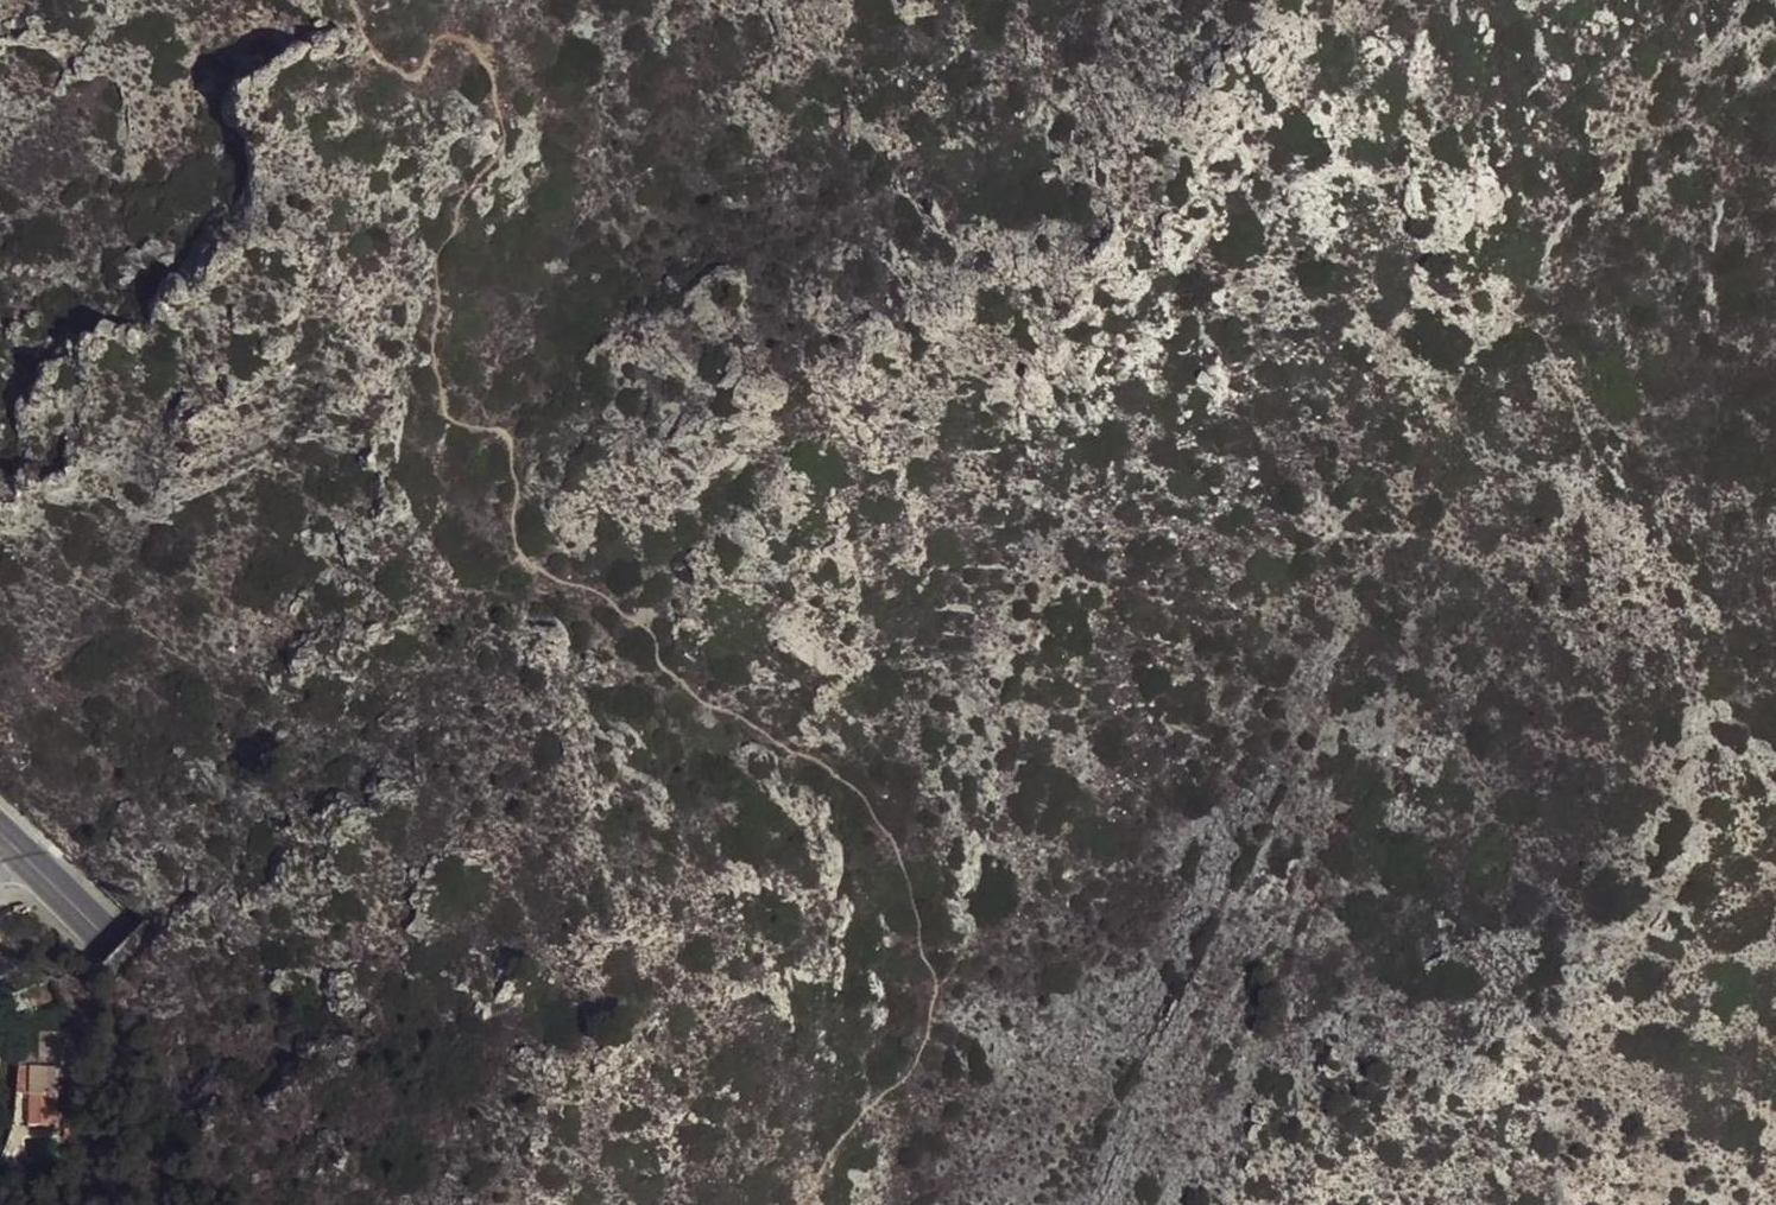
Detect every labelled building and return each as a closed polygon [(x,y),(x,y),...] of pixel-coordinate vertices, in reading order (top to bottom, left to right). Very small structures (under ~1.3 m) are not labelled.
[(61,1031),(37,1030),(35,1065),(16,1066),(13,1093),(25,1093),(32,1121),(58,1121),(61,1031)]
